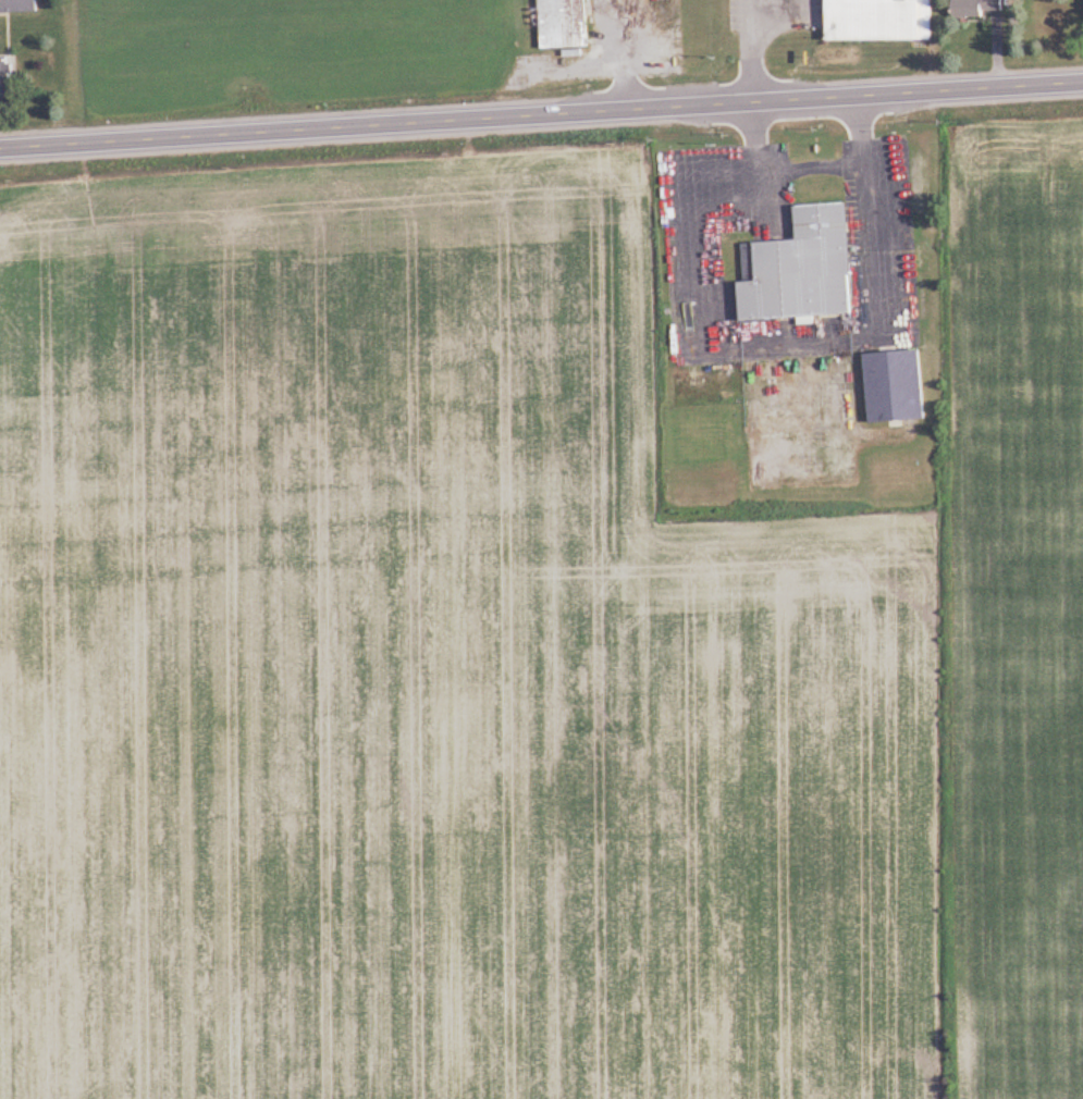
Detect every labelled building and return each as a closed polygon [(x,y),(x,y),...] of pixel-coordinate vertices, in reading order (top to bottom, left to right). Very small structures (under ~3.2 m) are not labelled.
[(40,0),(1,0),(1,13),(40,13),(40,0)] [(586,0),(540,0),(541,50),(588,49),(586,0)] [(828,43),(933,42),(933,0),(828,0),(828,43)] [(955,20),(986,20),(986,13),(1005,13),(1005,0),(955,0),(955,20)] [(13,57),(0,57),(0,100),(13,100),(13,57)] [(741,321),(854,317),(850,205),(798,206),(799,242),(743,244),(745,283),(740,283),(741,321)] [(927,422),(923,353),(866,356),(870,425),(927,422)]
